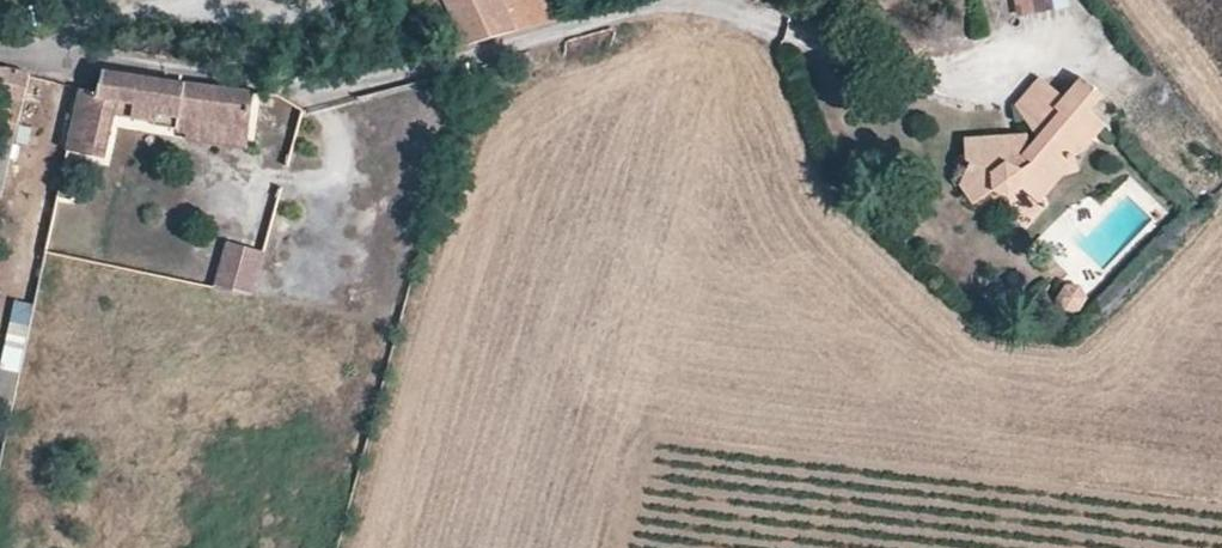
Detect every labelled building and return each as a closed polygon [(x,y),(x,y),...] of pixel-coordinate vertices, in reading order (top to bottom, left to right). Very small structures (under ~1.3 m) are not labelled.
[(451,48),(468,44),(447,0),(428,0),(451,48)] [(468,44),(518,30),(504,0),(447,0),(468,44)] [(518,30),(567,17),(559,0),(504,0),(518,30)] [(1017,18),(1071,8),(1069,0),(1013,0),(1017,18)] [(1040,126),(1031,136),(1008,139),(1007,129),(966,136),(968,155),(974,157),(963,178),(980,199),(999,184),(1013,193),(1024,182),(1042,194),(1065,165),(1085,157),(1079,147),(1106,110),(1088,97),(1100,82),(1079,67),(1063,86),(1037,69),(1016,98),(1040,126)] [(31,74),(7,68),(0,68),(0,196),(31,74)] [(181,109),(185,83),(102,72),(99,92),(80,88),(68,145),(103,151),(116,99),(135,102),(134,114),(154,116),(157,105),(181,109)] [(154,116),(154,122),(187,126),(189,117),(194,84),(185,83),(181,109),(157,105),(154,116)] [(273,108),(275,94),(194,84),(189,117),(248,126),(252,104),(273,108)] [(1031,136),(1029,125),(1007,129),(1008,139),(1031,136)] [(101,163),(103,151),(68,145),(65,155),(101,163)] [(215,288),(255,297),(266,252),(226,243),(215,288)] [(1072,282),(1055,298),(1072,316),(1089,300),(1072,282)] [(10,320),(29,323),(32,303),(13,300),(10,320)] [(9,323),(1,370),(20,373),(28,326),(9,323)]
